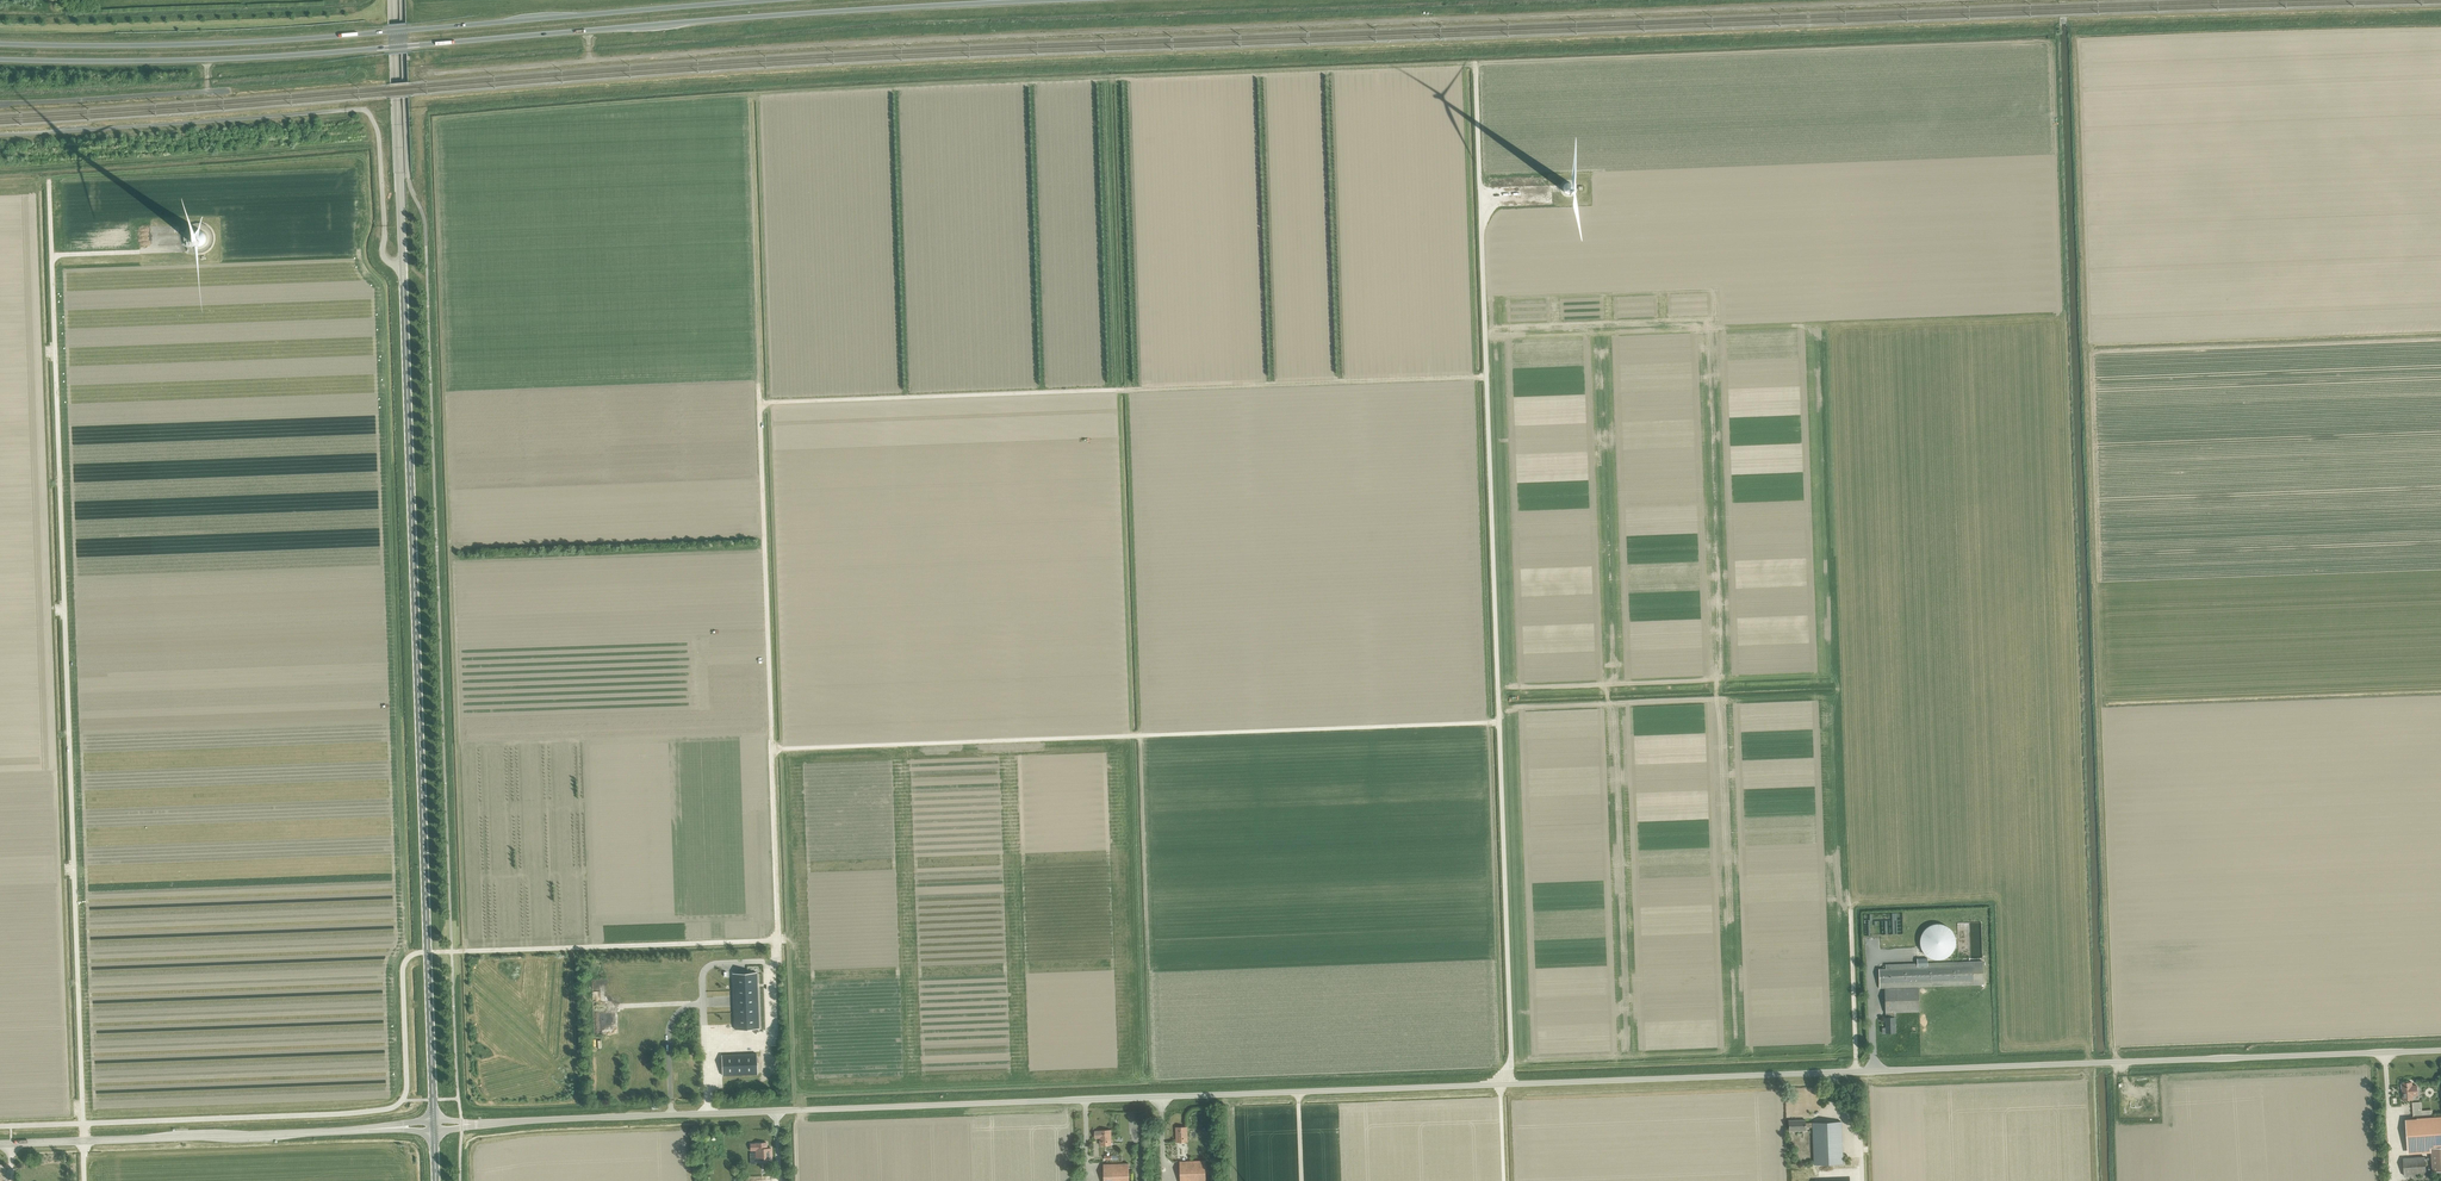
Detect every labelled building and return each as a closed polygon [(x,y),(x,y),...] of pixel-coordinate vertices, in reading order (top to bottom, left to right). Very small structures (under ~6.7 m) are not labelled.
[(1574,189),(1575,189),(1575,188),(1574,187),(1574,186),(1574,185),(1573,185),(1573,184),(1572,184),(1572,183),(1571,183),(1570,183),(1569,183),(1569,182),(1568,183),(1567,183),(1566,183),(1565,184),(1564,185),(1563,186),(1563,187),(1563,188),(1563,189),(1563,190),(1563,191),(1564,191),(1564,192),(1565,192),(1565,193),(1566,193),(1566,194),(1567,194),(1568,194),(1569,194),(1570,194),(1571,194),(1572,193),(1573,193),(1573,192),(1574,191),(1574,190),(1574,189)] [(196,230),(195,230),(195,231),(194,231),(193,232),(192,233),(191,234),(191,235),(191,236),(190,237),(190,238),(190,239),(190,240),(191,241),(191,242),(191,243),(192,243),(192,244),(193,244),(193,245),(194,245),(194,246),(195,246),(196,246),(196,247),(197,247),(198,247),(199,247),(200,247),(201,247),(202,246),(203,246),(204,246),(204,245),(205,245),(205,244),(206,243),(207,242),(207,241),(207,240),(208,239),(208,238),(207,237),(207,236),(207,235),(206,234),(206,233),(205,232),(204,232),(204,231),(203,231),(203,230),(202,230),(201,230),(200,230),(199,230),(198,230),(197,230),(196,230)] [(1933,960),(1938,960),(1943,959),(1947,957),(1951,954),(1954,950),(1955,946),(1956,941),(1955,936),(1953,932),(1950,928),(1946,925),(1941,924),(1936,924),(1932,925),(1927,927),(1924,930),(1921,934),(1920,938),(1919,943),(1920,948),(1922,952),(1925,955),(1929,958),(1933,960)] [(1878,969),(1879,988),(1981,984),(1982,986),(1983,986),(1983,984),(1982,961),(1927,963),(1927,958),(1917,958),(1917,963),(1885,964),(1886,968),(1878,969)] [(733,992),(735,1029),(759,1028),(756,972),(732,973),(733,987),(732,987),(732,992),(733,992)] [(1894,1012),(1919,1011),(1918,987),(1884,988),(1885,1012),(1886,1017),(1885,1017),(1886,1033),(1895,1032),(1895,1017),(1894,1017),(1894,1012)] [(722,1055),(723,1075),(757,1074),(757,1054),(722,1055)] [(2413,1099),(2412,1093),(2414,1093),(2414,1094),(2415,1094),(2414,1090),(2417,1090),(2417,1085),(2412,1085),(2412,1082),(2402,1083),(2402,1084),(2401,1084),(2401,1089),(2402,1088),(2403,1100),(2413,1099)] [(2431,1148),(2440,1147),(2440,1117),(2405,1119),(2407,1149),(2431,1148)] [(1843,1163),(1841,1121),(1812,1122),(1805,1123),(1805,1119),(1805,1120),(1789,1120),(1789,1131),(1805,1130),(1806,1130),(1806,1127),(1813,1127),(1814,1164),(1843,1163)] [(1176,1127),(1176,1142),(1187,1141),(1187,1127),(1176,1127)] [(1095,1131),(1095,1138),(1100,1137),(1100,1145),(1111,1144),(1111,1130),(1100,1130),(1100,1131),(1095,1131)] [(756,1143),(750,1144),(751,1150),(756,1150),(756,1157),(767,1157),(767,1142),(756,1143)] [(2440,1173),(2440,1147),(2431,1148),(2432,1174),(2440,1173)] [(2404,1176),(2426,1174),(2424,1157),(2403,1158),(2404,1176)] [(1205,1160),(1180,1161),(1181,1180),(1206,1180),(1205,1160)] [(1104,1180),(1129,1180),(1129,1163),(1104,1164),(1104,1180)]
